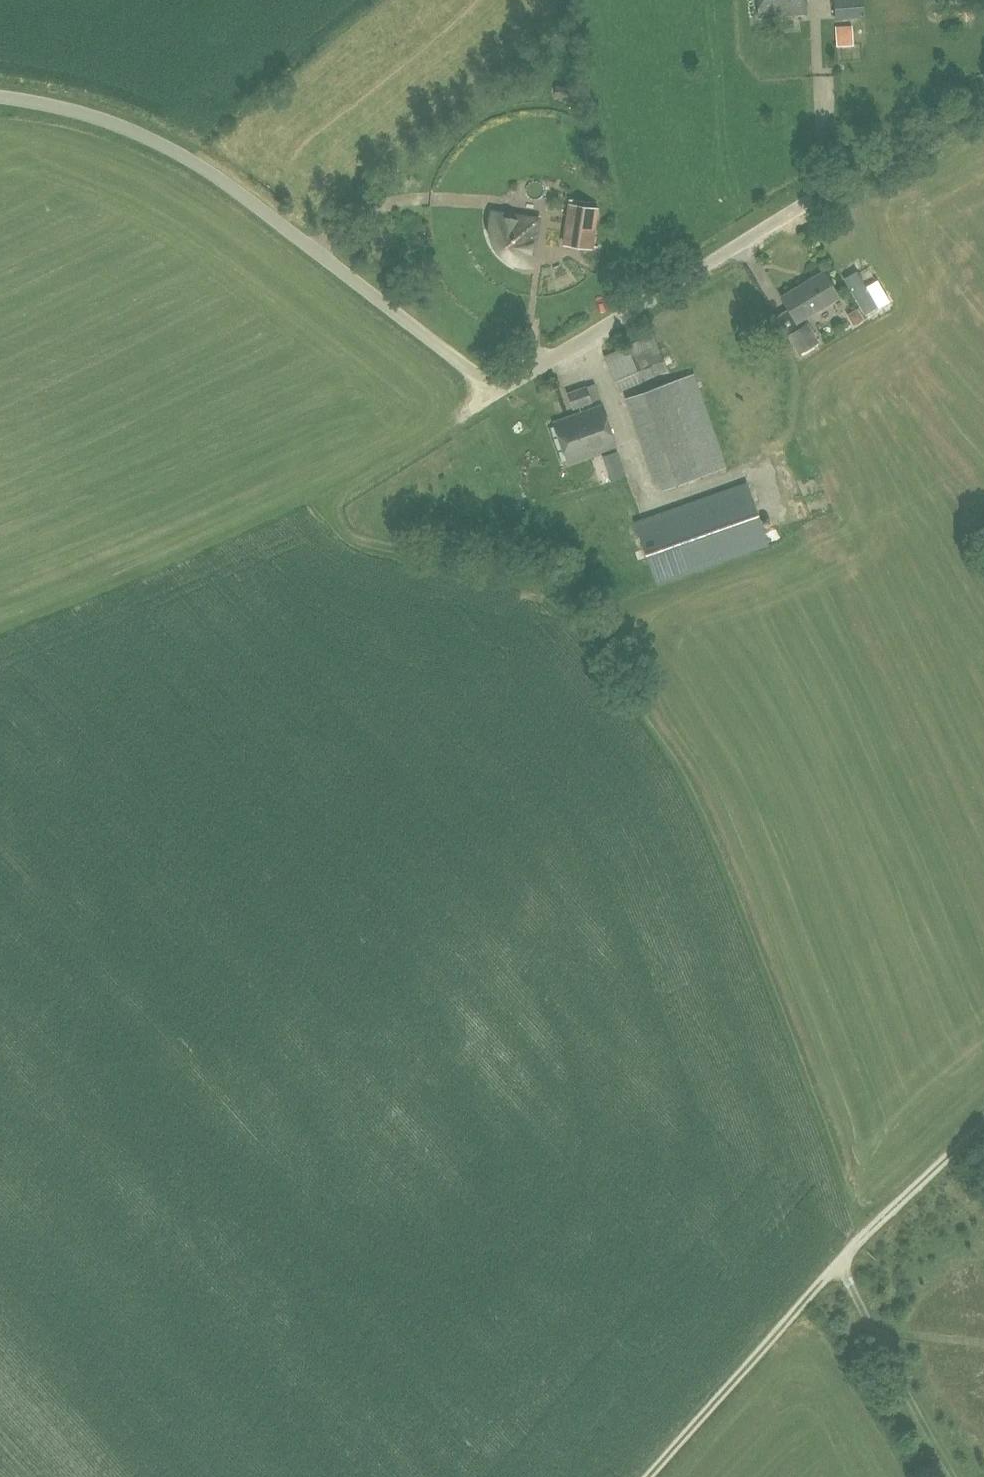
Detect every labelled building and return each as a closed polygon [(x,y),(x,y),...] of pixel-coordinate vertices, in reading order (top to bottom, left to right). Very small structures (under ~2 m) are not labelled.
[(807,12),(806,0),(757,0),(758,16),(807,12)] [(864,15),(863,0),(834,0),(836,17),(864,15)] [(837,44),(853,43),(852,25),(836,26),(837,44)] [(592,247),(598,208),(569,204),(563,242),(592,247)] [(532,265),(538,220),(493,213),(492,215),(492,218),(492,220),(492,222),(492,225),(492,227),(493,229),(493,231),(488,232),(489,235),(489,237),(490,240),(491,242),(492,244),(495,249),(498,253),(500,255),(504,258),(506,260),(510,263),(512,264),(515,260),(519,262),(523,264),(528,265),(532,265)] [(796,322),(839,295),(824,270),(780,297),(796,322)] [(800,355),(820,344),(808,322),(787,333),(800,355)] [(620,391),(670,369),(655,334),(605,355),(620,391)] [(659,490),(726,466),(693,373),(626,397),(659,490)] [(600,398),(596,383),(586,386),(586,385),(568,392),(574,408),(592,402),(591,401),(600,398)] [(568,461),(615,445),(601,407),(555,423),(568,461)] [(611,479),(624,474),(617,452),(604,457),(611,479)] [(657,583),(769,544),(747,482),(636,522),(657,583)]
